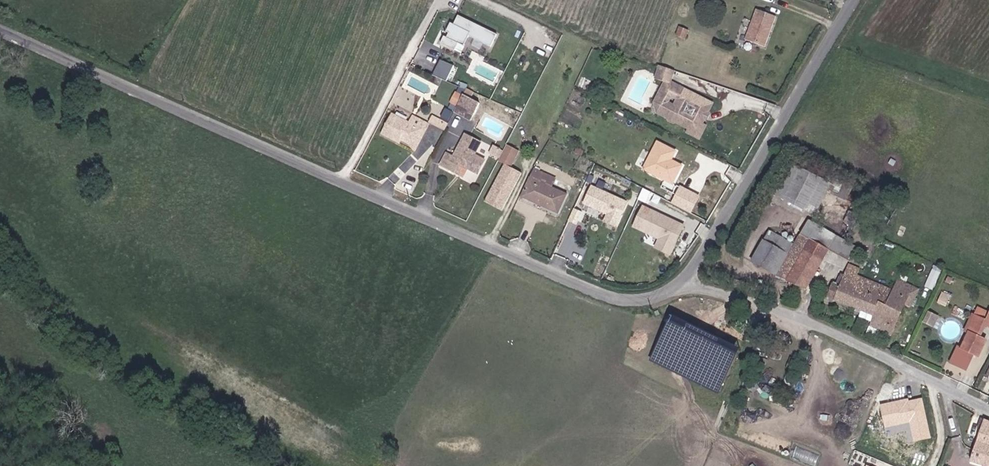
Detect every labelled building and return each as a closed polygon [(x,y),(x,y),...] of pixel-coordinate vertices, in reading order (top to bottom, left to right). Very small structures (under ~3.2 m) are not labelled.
[(501,25),(462,6),(459,15),(455,13),(451,22),(453,23),(451,28),(448,26),(444,34),(458,41),(463,34),(468,37),(473,27),(495,38),(501,25)] [(779,20),(759,12),(747,41),(768,50),(779,20)] [(454,64),(440,58),(433,74),(447,80),(454,64)] [(658,63),(655,71),(656,71),(670,77),(673,69),(658,63)] [(670,77),(656,71),(654,76),(669,82),(670,77)] [(465,89),(457,106),(474,114),(482,97),(465,89)] [(713,103),(682,89),(675,106),(670,118),(670,121),(675,123),(677,122),(690,128),(693,130),(702,126),(706,118),(702,116),(704,111),(708,112),(713,103)] [(668,103),(671,97),(660,92),(658,98),(668,103)] [(659,114),(670,118),(675,106),(668,103),(658,98),(655,104),(659,114)] [(380,134),(391,140),(394,135),(404,140),(414,137),(419,129),(424,131),(427,125),(411,118),(409,123),(391,113),(380,134)] [(446,128),(448,123),(434,116),(431,121),(446,128)] [(706,127),(702,126),(693,130),(690,128),(688,131),(702,138),(706,127)] [(484,136),(468,128),(456,151),(449,147),(443,160),(466,171),(470,163),(481,168),(488,154),(478,149),(484,136)] [(394,135),(391,140),(413,151),(424,131),(419,129),(414,137),(404,140),(394,135)] [(645,165),(674,178),(682,160),(673,156),(677,148),(658,138),(645,165)] [(519,152),(506,145),(497,161),(504,165),(510,168),(519,152)] [(817,212),(831,180),(792,163),(778,195),(817,212)] [(483,203),(500,212),(521,174),(510,168),(504,165),(483,203)] [(535,174),(531,182),(552,193),(556,185),(535,174)] [(521,200),(556,218),(565,200),(552,193),(531,182),(521,200)] [(701,196),(681,186),(673,202),(693,212),(701,196)] [(626,204),(591,188),(583,206),(606,217),(603,224),(615,230),(626,204)] [(654,196),(642,190),(634,206),(647,212),(654,196)] [(647,212),(642,209),(631,232),(658,245),(654,255),(671,263),(687,230),(647,212)] [(790,253),(776,276),(806,288),(829,247),(837,233),(817,222),(804,247),(799,257),(790,253)] [(858,245),(837,233),(829,247),(851,260),(858,245)] [(875,315),(885,289),(856,277),(860,268),(849,264),(840,286),(833,283),(831,288),(825,285),(821,294),(864,311),(875,315)] [(927,285),(935,288),(943,267),(935,264),(927,285)] [(875,315),(870,327),(890,335),(903,304),(910,287),(896,280),(892,292),(885,289),(875,315)] [(910,287),(903,304),(910,307),(917,290),(910,287)] [(938,314),(928,310),(923,322),(932,327),(938,314)] [(986,321),(973,315),(966,331),(969,332),(961,348),(958,347),(950,363),(964,370),(972,353),(977,355),(985,339),(979,336),(984,325),(988,327),(988,315),(986,321)] [(736,347),(673,317),(652,360),(715,390),(736,347)] [(909,399),(881,406),(886,428),(910,422),(915,442),(930,438),(921,400),(910,403),(909,399)] [(968,460),(988,465),(988,422),(982,419),(973,447),(968,460)]
